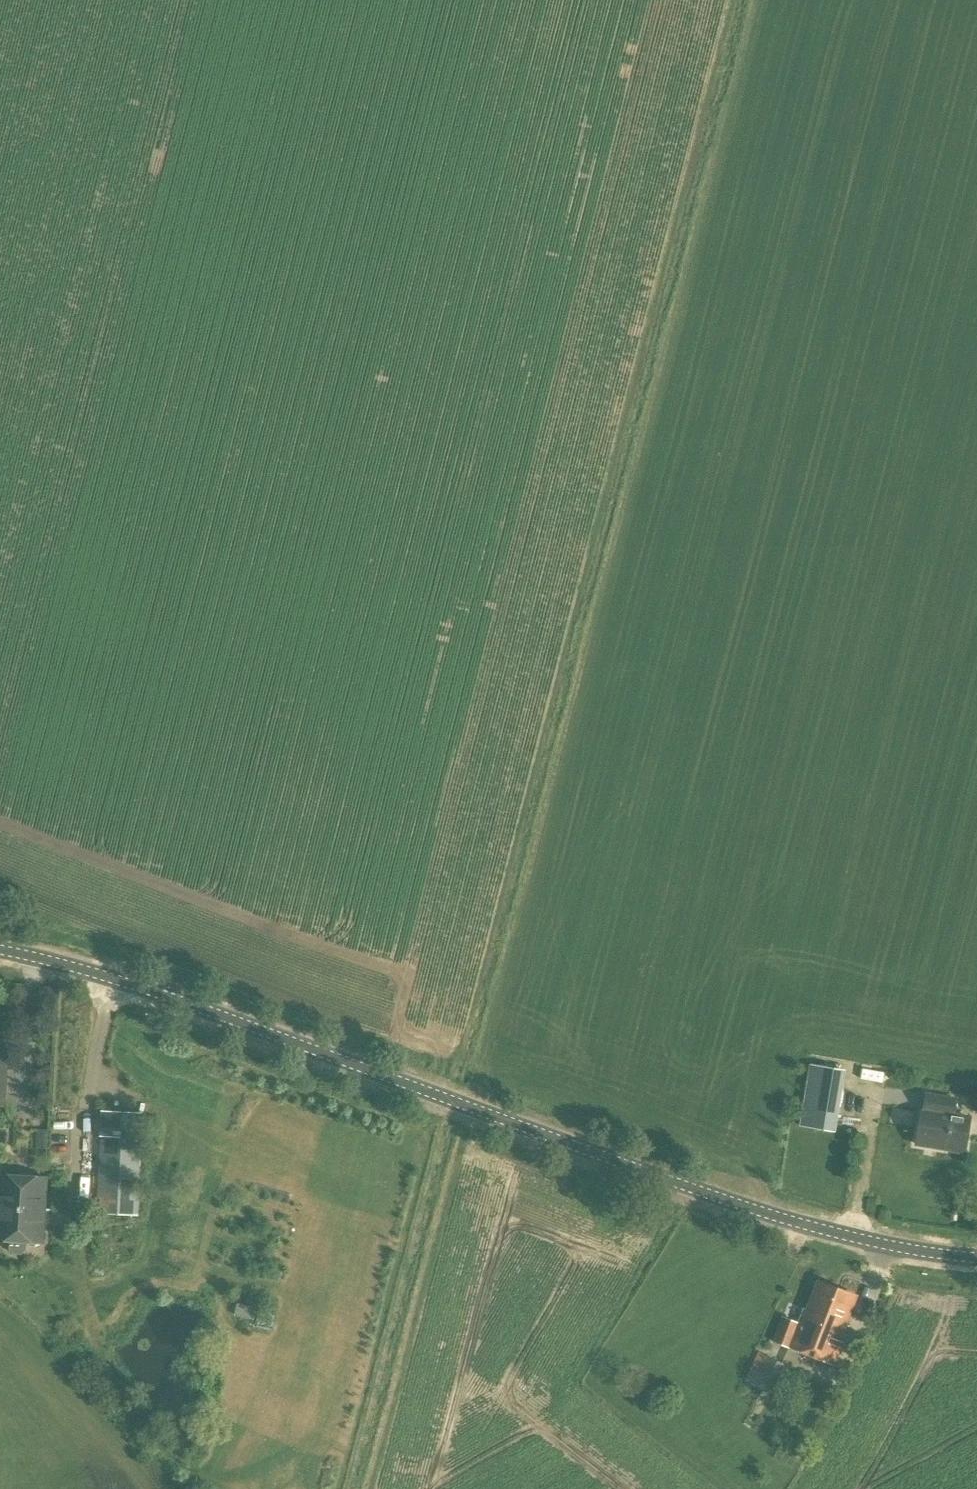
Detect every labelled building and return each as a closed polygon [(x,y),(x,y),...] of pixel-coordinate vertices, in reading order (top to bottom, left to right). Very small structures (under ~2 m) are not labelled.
[(835,1130),(845,1069),(810,1064),(800,1125),(835,1130)] [(954,1116),(957,1097),(926,1092),(923,1111),(920,1111),(915,1144),(963,1152),(968,1118),(954,1116)] [(138,1214),(144,1114),(101,1111),(95,1212),(108,1213),(108,1221),(128,1222),(129,1214),(138,1214)] [(43,1210),(45,1177),(0,1174),(0,1207),(43,1210)] [(43,1210),(0,1207),(0,1240),(9,1241),(9,1249),(13,1253),(21,1254),(26,1250),(26,1242),(41,1243),(43,1210)] [(845,1325),(856,1296),(817,1281),(805,1310),(803,1309),(798,1322),(782,1316),(772,1341),(834,1364),(848,1326),(845,1325)] [(272,1326),(275,1312),(258,1310),(256,1323),(272,1326)] [(767,1391),(781,1363),(758,1351),(744,1379),(767,1391)] [(799,1454),(805,1442),(795,1436),(788,1448),(799,1454)]
